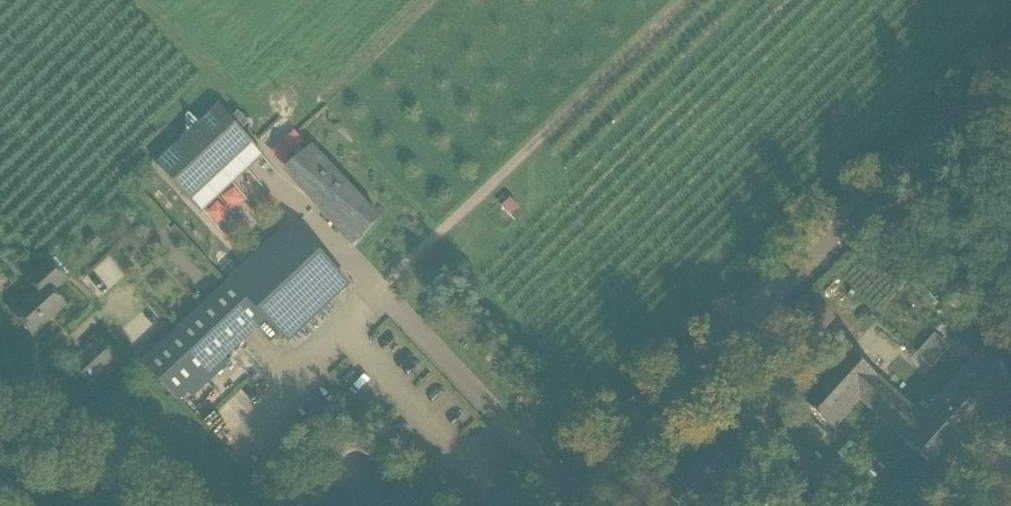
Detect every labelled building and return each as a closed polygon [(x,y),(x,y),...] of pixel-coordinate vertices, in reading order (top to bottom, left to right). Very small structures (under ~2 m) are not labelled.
[(255,145),(231,120),(218,106),(156,164),(192,203),(245,154),(255,145)] [(326,161),(301,190),(354,247),(378,217),(326,161)] [(144,365),(177,401),(256,327),(271,343),(280,334),(287,340),(290,337),(333,298),(348,284),(321,255),(293,225),(144,365)] [(12,315),(31,336),(64,306),(51,292),(63,281),(47,263),(27,281),(37,292),(12,315)] [(98,342),(72,366),(88,384),(114,360),(98,342)] [(945,480),(1010,405),(1010,377),(980,350),(922,416),(846,349),(800,402),(835,433),(860,405),(945,480)]
